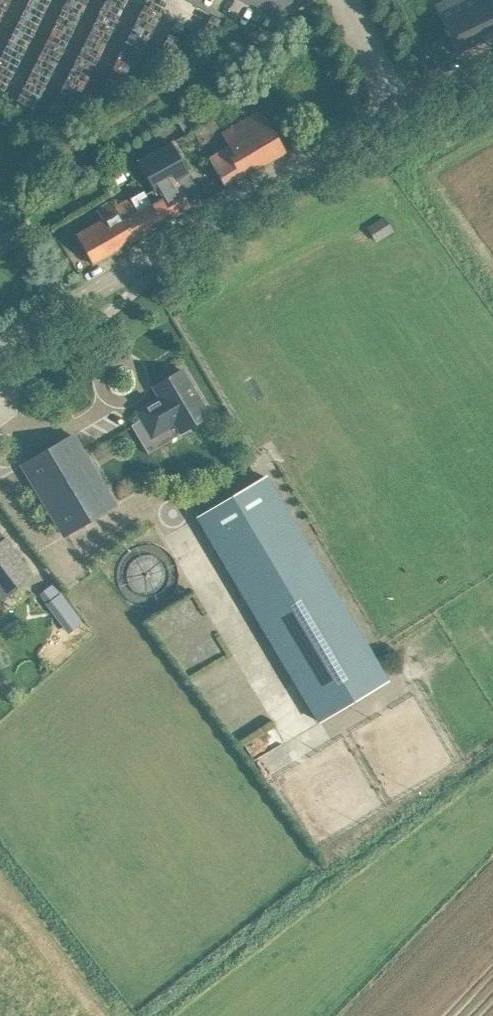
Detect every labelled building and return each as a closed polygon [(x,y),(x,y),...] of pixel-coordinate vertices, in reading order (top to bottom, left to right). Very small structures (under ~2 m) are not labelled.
[(379,21),(389,19),(384,0),(374,0),(379,21)] [(457,54),(492,37),(492,0),(469,0),(438,14),(457,54)] [(202,138),(238,116),(227,98),(191,121),(202,138)] [(225,187),(286,152),(261,108),(220,132),(228,145),(207,157),(225,187)] [(162,223),(190,207),(175,181),(189,173),(172,143),(136,164),(153,193),(146,196),(162,223)] [(162,223),(146,196),(144,192),(116,208),(113,202),(97,211),(103,221),(77,236),(92,263),(162,223)] [(377,243),(394,232),(384,216),(367,227),(377,243)] [(135,409),(152,437),(175,423),(180,432),(209,415),(182,370),(154,387),(160,397),(153,401),(152,399),(135,409)] [(64,534),(114,504),(72,435),(23,465),(64,534)] [(320,721),(388,680),(267,478),(199,518),(320,721)] [(9,544),(0,532),(0,599),(0,600),(32,576),(9,544)] [(138,563),(171,574),(181,545),(148,534),(138,563)] [(68,634),(82,623),(53,584),(39,594),(68,634)]
